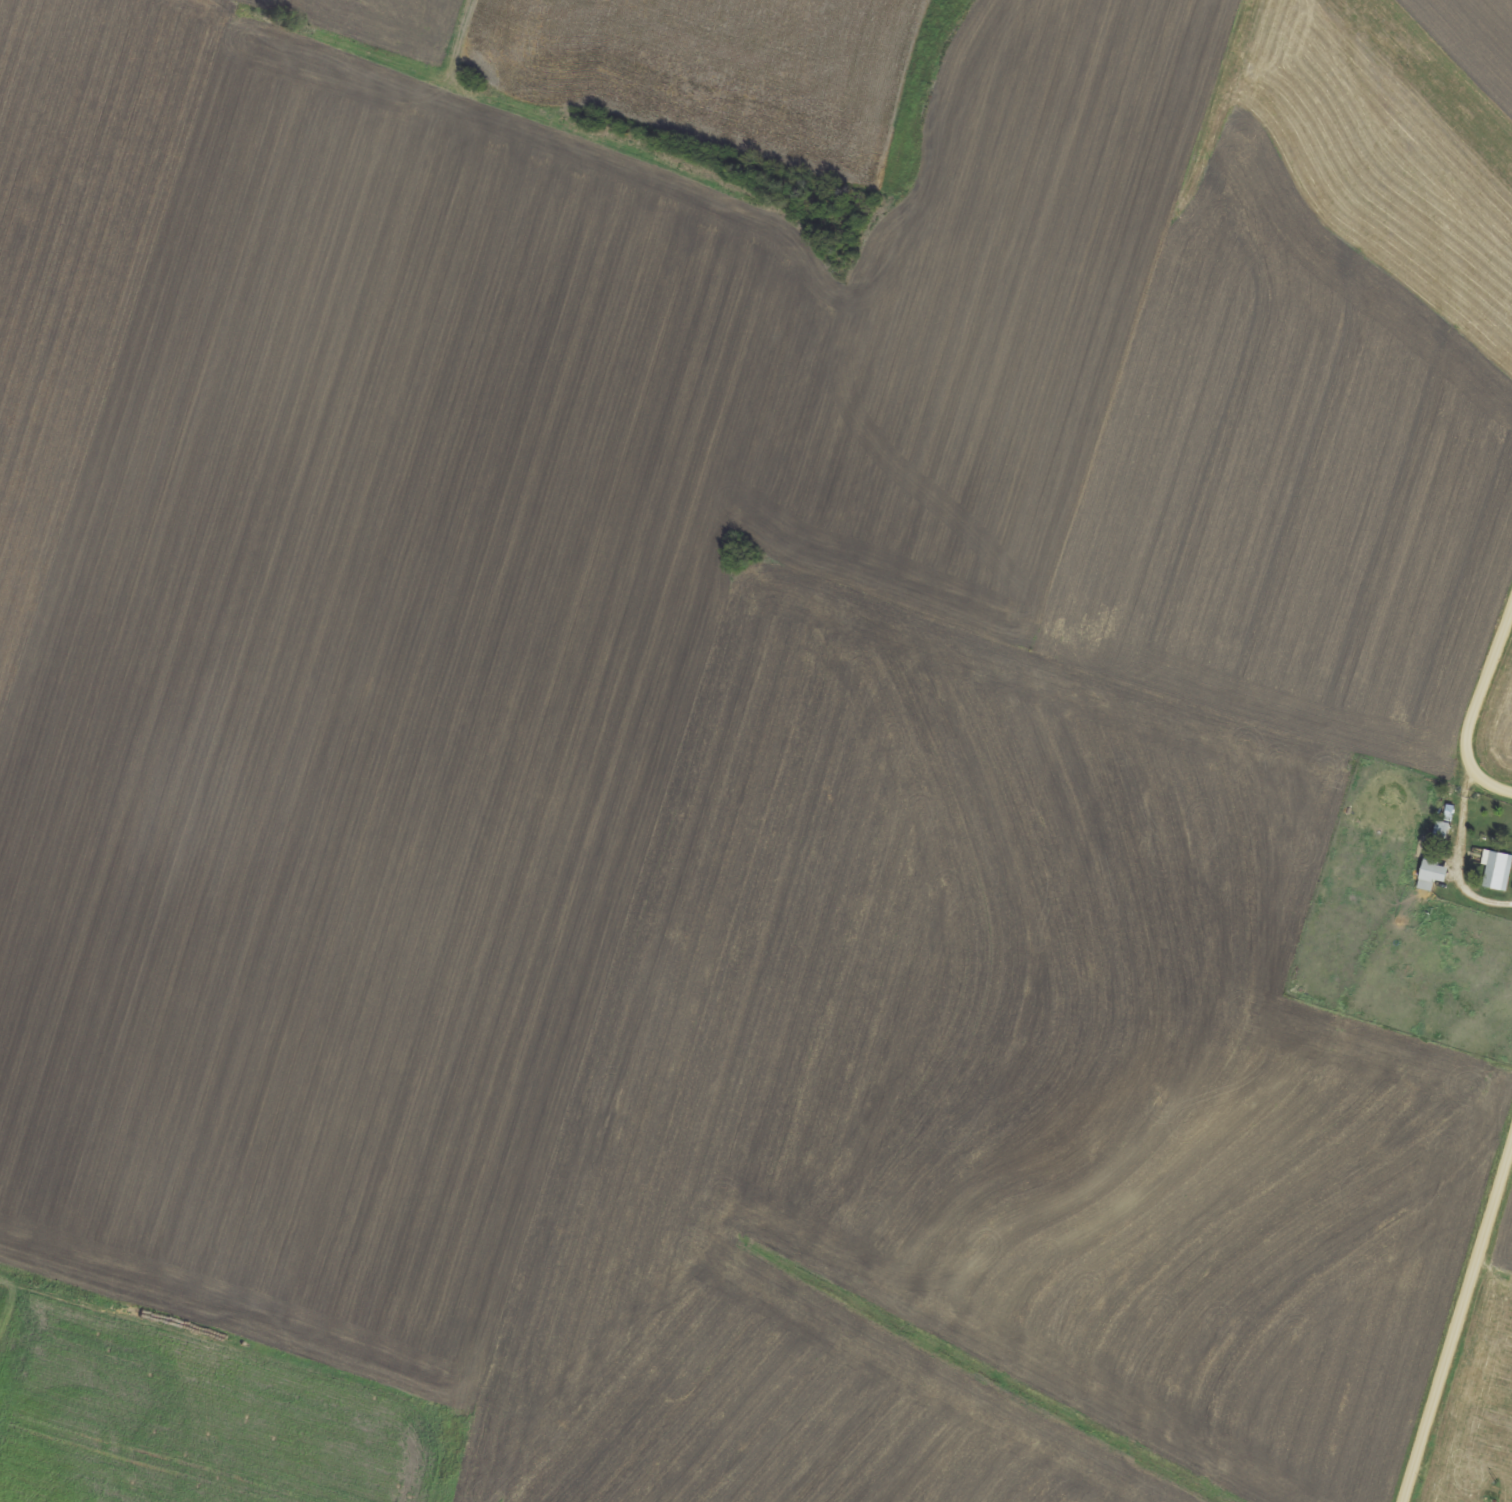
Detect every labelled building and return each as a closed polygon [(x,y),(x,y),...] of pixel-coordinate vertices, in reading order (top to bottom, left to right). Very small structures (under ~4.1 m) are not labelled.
[(1487,850),(1511,855),(1504,890),(1479,885),(1487,850)] [(1421,857),(1434,860),(1434,863),(1445,866),(1442,881),(1430,878),(1429,881),(1430,881),(1428,890),(1414,886),(1416,878),(1415,878),(1421,857)]
